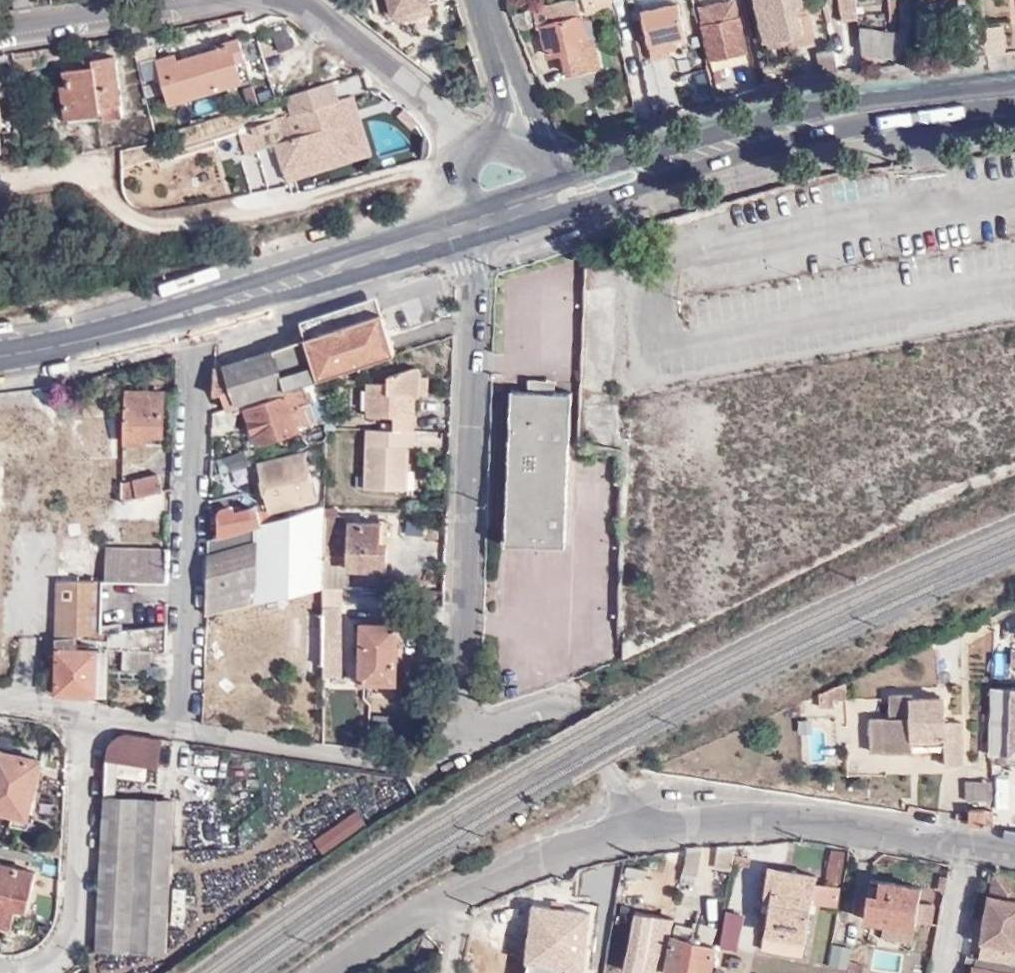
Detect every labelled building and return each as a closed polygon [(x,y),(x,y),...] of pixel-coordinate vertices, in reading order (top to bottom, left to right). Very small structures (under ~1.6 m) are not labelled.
[(35,8),(34,0),(13,0),(15,11),(35,8)] [(428,0),(373,0),(376,10),(381,9),(382,14),(392,12),(429,4),(428,0)] [(533,6),(537,25),(544,25),(549,51),(564,48),(569,69),(599,63),(594,41),(588,43),(578,0),(556,0),(533,6)] [(736,0),(727,0),(701,6),(715,69),(749,61),(736,0)] [(767,41),(804,32),(799,10),(806,9),(804,0),(758,0),(767,41)] [(857,0),(841,0),(844,18),(859,16),(857,0)] [(653,51),(666,48),(664,38),(675,35),(686,32),(678,1),(642,10),(653,51)] [(431,12),(429,4),(392,12),(393,20),(431,12)] [(892,57),(896,30),(860,25),(861,50),(892,57)] [(987,52),(1005,51),(1003,25),(984,26),(987,52)] [(804,32),(767,41),(769,49),(806,40),(804,32)] [(664,38),(666,48),(678,45),(675,35),(664,38)] [(246,58),(240,38),(217,46),(218,49),(179,60),(176,54),(158,60),(172,103),(242,82),(236,62),(246,58)] [(125,114),(116,56),(94,58),(94,64),(66,68),(67,82),(63,82),(68,116),(104,111),(105,117),(125,114)] [(294,113),(338,99),(332,81),(288,96),(294,113)] [(372,156),(353,95),(342,98),(359,148),(291,170),(283,142),(285,142),(280,127),(256,135),(258,150),(276,145),(288,183),(372,156)] [(359,148),(342,98),(338,99),(294,113),(277,118),(280,127),(285,142),(283,142),(291,170),(359,148)] [(640,121),(653,117),(650,104),(637,107),(640,121)] [(241,113),(205,121),(209,135),(244,127),(241,113)] [(256,135),(280,127),(277,118),(255,127),(256,135)] [(381,312),(213,370),(212,397),(232,392),(237,407),(283,390),(394,352),(381,312)] [(395,415),(416,414),(416,392),(428,392),(428,374),(421,374),(420,369),(417,366),(413,366),(388,375),(387,383),(368,383),(368,415),(395,415)] [(529,389),(556,390),(556,378),(530,377),(529,389)] [(334,413),(330,383),(324,384),(325,389),(321,390),(324,415),(326,415),(334,413)] [(305,388),(284,396),(288,435),(300,431),(294,410),(310,405),(305,388)] [(572,390),(556,390),(529,389),(514,388),(507,539),(566,541),(572,390)] [(163,392),(124,392),(124,439),(145,439),(145,432),(162,432),(163,392)] [(288,435),(284,396),(245,409),(256,444),(246,447),(250,460),(277,452),(275,442),(288,435)] [(0,409),(0,453),(47,453),(47,409),(0,409)] [(396,428),(416,428),(416,414),(395,415),(396,428)] [(107,419),(66,419),(66,459),(106,459),(107,419)] [(106,459),(106,460),(117,460),(118,419),(107,419),(106,459)] [(416,444),(416,428),(396,428),(368,428),(368,487),(410,487),(410,443),(416,444)] [(233,488),(229,470),(248,466),(245,453),(218,459),(225,489),(233,488)] [(305,453),(291,457),(291,458),(297,503),(316,497),(305,453)] [(297,503),(291,458),(263,467),(272,509),(297,503)] [(122,500),(164,490),(161,475),(124,486),(122,500)] [(114,503),(122,500),(124,486),(123,481),(104,482),(103,505),(114,503)] [(163,520),(164,490),(122,500),(114,503),(114,519),(163,520)] [(59,516),(57,580),(57,637),(77,635),(99,633),(123,630),(123,622),(103,624),(103,579),(101,579),(94,578),(96,540),(100,540),(100,505),(59,516)] [(326,515),(326,505),(298,514),(308,591),(325,587),(326,515)] [(279,513),(265,514),(259,514),(259,511),(235,517),(235,510),(224,511),(216,529),(217,540),(281,521),(279,513)] [(207,597),(207,613),(231,609),(308,591),(298,514),(281,521),(217,540),(208,542),(208,554),(260,540),(259,553),(253,554),(252,584),(207,597)] [(325,587),(350,589),(350,569),(388,569),(389,545),(380,545),(381,523),(353,522),(353,516),(326,515),(325,587)] [(208,554),(207,597),(252,584),(253,554),(259,553),(260,540),(208,554)] [(101,579),(103,579),(114,578),(114,552),(170,553),(170,547),(102,546),(101,579)] [(114,578),(169,581),(170,553),(114,552),(114,578)] [(325,601),(325,587),(308,591),(309,603),(325,601)] [(308,591),(231,609),(233,619),(309,603),(308,591)] [(343,638),(344,606),(325,606),(325,613),(325,648),(339,649),(339,638),(343,638)] [(318,679),(324,726),(325,648),(325,613),(310,615),(318,679)] [(318,679),(310,615),(310,614),(305,615),(306,680),(318,679)] [(282,628),(274,628),(271,672),(282,673),(284,648),(302,649),(304,624),(294,623),(295,616),(283,615),(282,628)] [(397,683),(399,624),(362,623),(361,682),(397,683)] [(99,646),(167,651),(168,624),(123,630),(99,633),(99,646)] [(274,628),(222,624),(222,628),(222,643),(220,670),(271,673),(271,672),(274,628)] [(222,643),(222,628),(209,627),(208,642),(222,643)] [(57,637),(56,692),(108,694),(110,649),(77,648),(77,635),(57,637)] [(152,650),(123,648),(122,668),(150,670),(152,650)] [(342,671),(342,651),(327,650),(326,670),(342,671)] [(847,699),(848,683),(820,695),(820,707),(836,707),(836,699),(847,699)] [(893,715),(885,716),(885,750),(914,750),(914,743),(914,735),(946,735),(946,743),(946,764),(962,763),(962,722),(946,722),(945,696),(914,697),(913,691),(892,692),(893,715)] [(988,763),(1014,762),(1014,692),(987,692),(988,763)] [(885,750),(885,716),(872,716),(872,750),(885,750)] [(109,744),(107,759),(157,765),(161,738),(124,733),(116,736),(109,744)] [(914,743),(946,743),(946,735),(914,735),(914,743)] [(28,817),(41,758),(0,748),(0,810),(28,817)] [(107,760),(104,786),(116,787),(118,761),(107,760)] [(987,779),(966,780),(966,799),(986,799),(987,779)] [(96,946),(95,948),(165,952),(173,800),(104,797),(96,946)] [(968,809),(969,820),(968,823),(992,824),(992,822),(985,821),(985,809),(968,809)] [(33,821),(13,816),(11,825),(31,830),(33,821)] [(337,847),(334,826),(314,841),(324,856),(337,847)] [(734,851),(736,843),(719,844),(719,845),(714,863),(731,866),(733,859),(734,851)] [(687,847),(682,871),(695,873),(697,873),(701,846),(687,847)] [(751,854),(734,851),(733,859),(749,862),(751,854)] [(8,908),(10,903),(15,905),(27,907),(36,870),(0,862),(0,906),(8,908)] [(811,899),(815,880),(816,874),(769,866),(763,904),(769,905),(763,946),(803,953),(811,899)] [(695,873),(682,871),(679,887),(692,889),(695,873)] [(995,873),(991,896),(1010,899),(1014,900),(1014,876),(995,873)] [(865,899),(875,900),(878,880),(868,878),(865,899)] [(839,884),(815,880),(811,899),(836,903),(839,884)] [(884,923),(914,928),(921,887),(878,880),(875,900),(865,899),(861,919),(884,923)] [(1010,899),(991,896),(990,896),(982,942),(1014,947),(1014,900),(1010,899)] [(591,909),(533,902),(524,959),(584,967),(591,909)] [(10,924),(15,905),(10,903),(8,908),(0,906),(0,922),(10,924)] [(745,910),(727,907),(721,944),(739,946),(745,910)] [(666,922),(629,919),(625,972),(662,972),(666,922)] [(682,972),(709,972),(716,940),(712,940),(715,923),(700,921),(697,937),(691,936),(693,929),(675,927),(666,970),(682,972)] [(881,938),(912,943),(914,928),(884,923),(881,938)] [(830,944),(825,965),(846,970),(851,950),(830,944)] [(966,958),(976,960),(974,972),(1014,972),(1014,962),(967,954),(966,958)]
